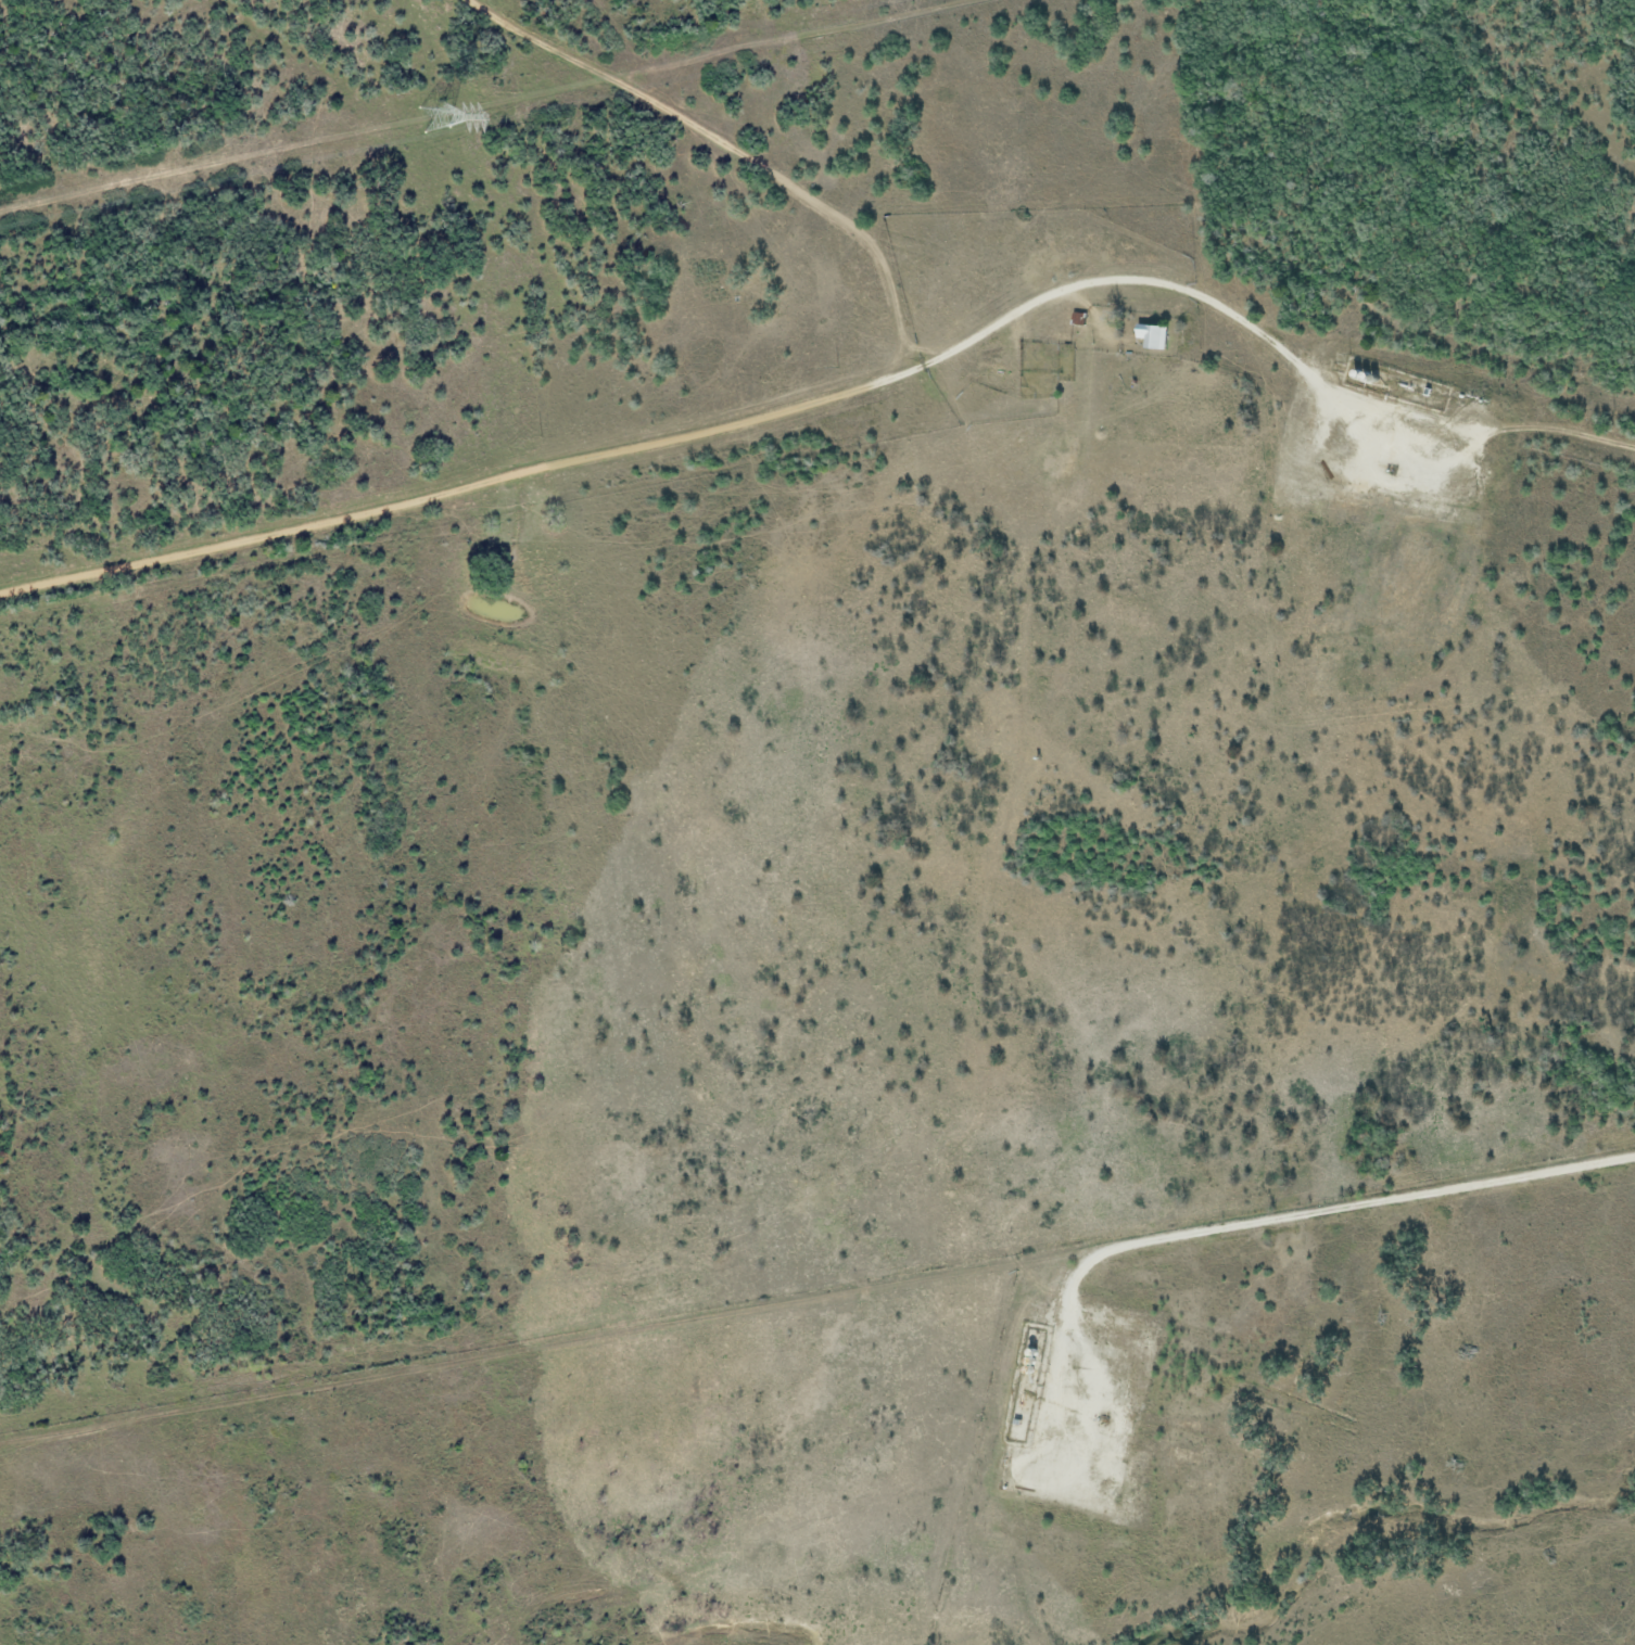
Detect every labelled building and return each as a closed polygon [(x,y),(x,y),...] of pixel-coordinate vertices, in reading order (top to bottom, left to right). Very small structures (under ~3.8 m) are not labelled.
[(1144,338),(1143,347),(1164,349),(1166,326),(1136,323),(1135,337),(1144,338)]
